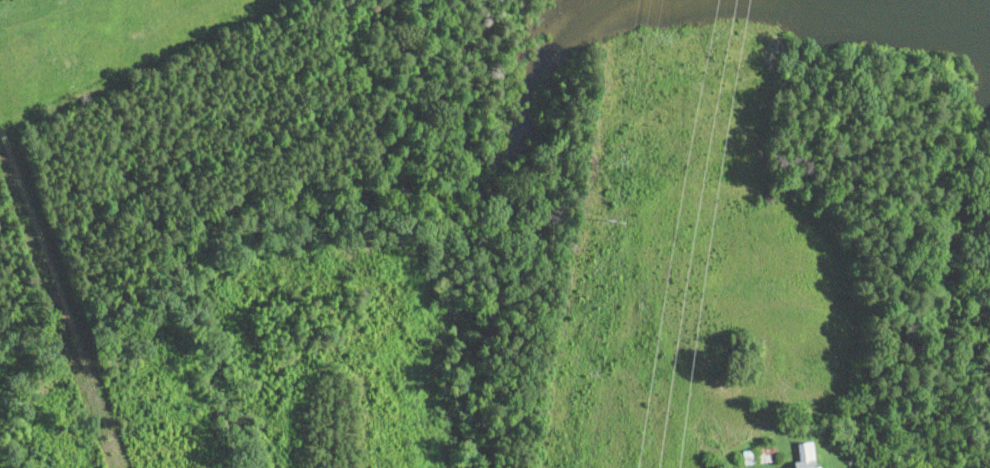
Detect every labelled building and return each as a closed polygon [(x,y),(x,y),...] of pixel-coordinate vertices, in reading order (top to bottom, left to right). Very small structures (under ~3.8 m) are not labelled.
[(815,442),(794,446),(798,467),(819,467),(815,442)] [(741,450),(741,465),(775,465),(775,450),(741,450)]
